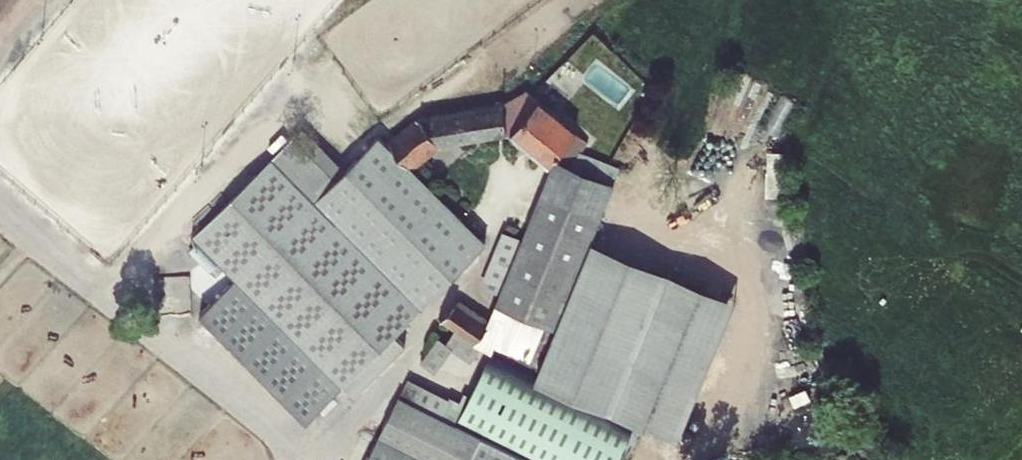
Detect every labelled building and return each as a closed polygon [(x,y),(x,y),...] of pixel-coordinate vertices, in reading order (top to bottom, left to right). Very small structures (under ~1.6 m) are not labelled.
[(436,124),(402,151),(420,173),(448,150),(520,133),(559,163),(569,150),(588,165),(605,143),(528,85),(512,107),(436,124)] [(220,261),(298,180),(284,167),(305,146),(349,188),(358,179),(303,126),(196,237),(220,261)] [(498,248),(390,144),(358,179),(349,188),(305,146),(284,167),(298,180),(436,313),(498,248)] [(298,180),(220,261),(239,279),(347,384),(358,394),(436,313),(298,180)] [(552,194),(495,318),(467,301),(453,323),(461,330),(499,351),(501,345),(542,364),(559,326),(561,327),(591,263),(602,240),(610,221),(552,194)] [(602,240),(591,263),(561,327),(559,326),(542,364),(537,375),(679,441),(742,304),(602,240)] [(347,384),(239,279),(205,316),(313,421),(347,384)] [(494,351),(457,417),(534,459),(621,459),(638,431),(537,375),(494,351)] [(369,459),(532,459),(442,412),(450,393),(409,374),(369,459)]
